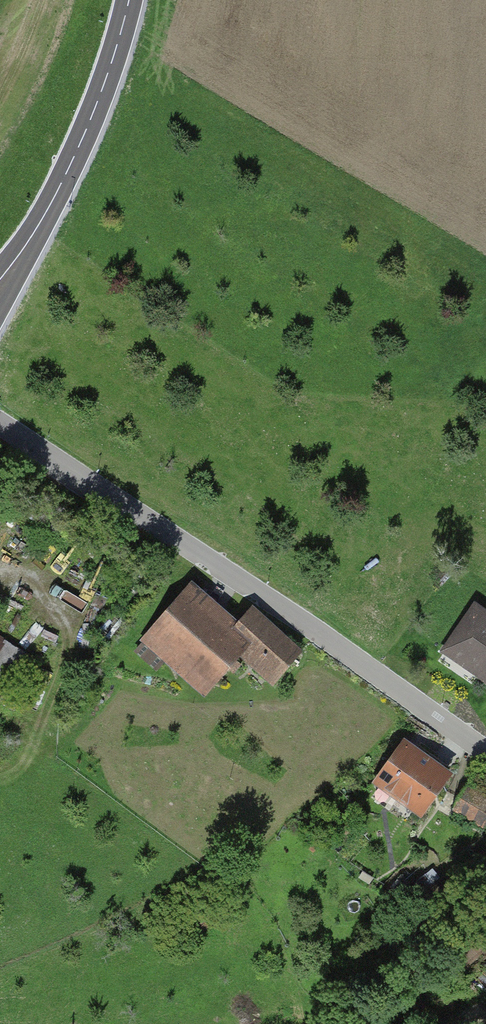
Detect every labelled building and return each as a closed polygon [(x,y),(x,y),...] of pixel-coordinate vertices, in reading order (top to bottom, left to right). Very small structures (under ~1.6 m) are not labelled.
[(192,574),(140,634),(205,690),(237,652),(272,682),(304,646),(249,598),(236,613),(192,574)] [(469,611),(442,650),(485,681),(485,623),(469,611)] [(453,778),(403,744),(371,791),(421,825),(453,778)]
